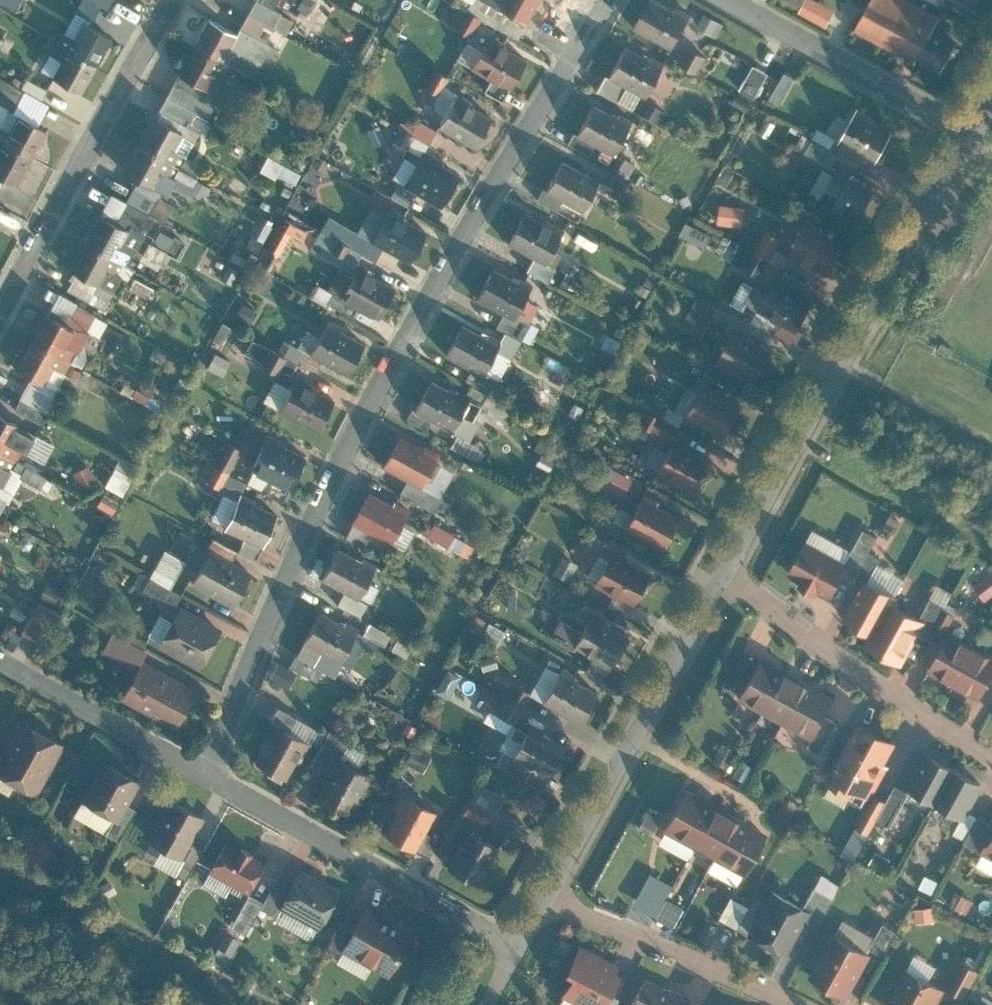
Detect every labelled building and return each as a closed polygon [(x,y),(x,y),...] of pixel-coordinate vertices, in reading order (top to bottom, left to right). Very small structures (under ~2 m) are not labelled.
[(486,15),(459,0),(456,0),(446,17),(475,34),(486,15)] [(502,0),(464,0),(493,16),(496,11),(502,0)] [(540,0),(502,0),(496,11),(525,27),(540,0)] [(654,0),(649,0),(633,31),(671,51),(690,15),(675,7),(673,10),(654,0)] [(801,10),(830,24),(839,5),(829,0),(807,0),(801,10)] [(853,31),(913,64),(915,60),(940,74),(958,42),(935,30),(941,18),(908,0),(871,0),(853,31)] [(976,10),(982,0),(958,0),(976,10)] [(206,18),(189,48),(230,68),(235,57),(225,52),(235,35),(206,18)] [(58,39),(100,60),(114,37),(84,22),(77,34),(64,29),(58,39)] [(487,35),(469,68),(507,90),(526,57),(487,35)] [(100,60),(58,39),(52,50),(66,57),(56,75),(85,89),(100,60)] [(650,55),(626,42),(610,74),(627,82),(648,93),(665,58),(652,51),(650,55)] [(230,68),(189,48),(175,74),(203,89),(212,73),(224,79),(230,68)] [(742,87),(757,96),(772,70),(757,62),(742,87)] [(785,69),(775,97),(787,102),(797,73),(785,69)] [(0,73),(0,99),(16,107),(27,86),(0,73)] [(50,85),(29,74),(23,84),(45,95),(50,85)] [(619,98),(627,82),(610,74),(601,89),(619,98)] [(453,96),(435,128),(472,148),(490,116),(453,96)] [(594,100),(577,132),(595,141),(614,151),(633,116),(621,110),(619,113),(594,100)] [(873,111),(861,104),(841,139),(877,160),(895,129),(871,115),(873,111)] [(35,154),(51,124),(22,109),(11,127),(0,122),(0,136),(35,154)] [(154,115),(139,142),(180,163),(186,152),(174,145),(182,130),(154,115)] [(840,133),(821,123),(815,133),(834,143),(840,133)] [(595,141),(577,132),(574,130),(568,142),(589,153),(595,141)] [(815,133),(806,148),(834,163),(842,149),(815,133)] [(35,154),(0,136),(0,171),(6,174),(19,181),(35,154)] [(139,142),(124,170),(153,183),(161,168),(174,175),(180,163),(139,142)] [(264,167),(297,183),(303,171),(271,154),(264,167)] [(419,155),(401,185),(415,194),(438,207),(456,176),(419,155)] [(563,199),(583,209),(600,176),(564,156),(546,189),(563,199)] [(820,198),(858,218),(876,185),(853,173),(855,169),(841,162),(820,198)] [(407,208),(415,194),(401,185),(396,183),(387,197),(407,208)] [(557,209),(563,199),(546,189),(542,187),(536,198),(557,209)] [(721,221),(747,224),(749,204),(724,201),(721,221)] [(389,208),(372,237),(383,243),(411,258),(427,230),(389,208)] [(524,210),(507,241),(534,256),(545,262),(565,226),(547,216),(544,221),(524,210)] [(98,212),(84,239),(124,260),(130,249),(118,242),(127,226),(98,212)] [(256,244),(270,251),(271,249),(285,255),(301,222),(286,215),(282,223),(262,214),(253,232),(260,235),(256,244)] [(833,271),(848,241),(823,227),(825,223),(812,216),(794,251),(833,271)] [(770,227),(759,246),(773,255),(788,263),(794,253),(781,245),(786,236),(770,227)] [(311,246),(354,269),(357,264),(359,262),(356,260),(362,250),(351,244),(319,228),(311,246)] [(351,244),(362,250),(374,256),(383,243),(372,237),(359,230),(351,244)] [(124,260),(84,239),(69,265),(99,281),(108,266),(118,272),(124,260)] [(764,271),(773,255),(759,246),(749,262),(764,271)] [(556,267),(545,262),(534,256),(527,268),(549,279),(556,267)] [(354,269),(342,293),(380,313),(395,285),(357,264),(354,269)] [(493,267),(477,297),(504,311),(514,317),(518,310),(533,282),(519,274),(516,279),(493,267)] [(794,279),(780,272),(759,308),(780,318),(774,329),(792,338),(817,294),(793,281),(794,279)] [(354,301),(333,290),(327,300),(349,311),(354,301)] [(701,333),(719,305),(704,295),(686,323),(701,333)] [(255,322),(260,307),(244,301),(239,316),(255,322)] [(46,309),(29,338),(71,360),(77,348),(65,341),(74,324),(46,309)] [(533,318),(518,310),(514,317),(504,311),(496,324),(521,338),(533,318)] [(223,320),(214,343),(226,347),(235,325),(223,320)] [(327,320),(311,350),(347,370),(363,339),(327,320)] [(462,322),(446,353),(483,372),(502,338),(489,331),(487,335),(462,322)] [(756,377),(774,347),(750,335),(752,331),(738,325),(720,357),(756,377)] [(71,360),(29,338),(14,366),(44,382),(54,364),(65,370),(71,360)] [(296,377),(280,407),(319,427),(334,397),(296,377)] [(430,378),(414,408),(452,428),(470,395),(458,388),(456,391),(430,378)] [(728,433),(744,403),(720,389),(722,386),(708,378),(690,413),(728,433)] [(767,397),(771,389),(750,378),(746,386),(767,397)] [(682,424),(656,411),(647,426),(673,439),(682,424)] [(15,457),(22,446),(12,441),(21,424),(0,413),(0,449),(15,457)] [(705,435),(723,445),(728,436),(710,426),(705,435)] [(408,477),(422,485),(441,450),(426,443),(425,445),(402,433),(383,463),(408,477)] [(266,435),(252,466),(272,476),(290,484),(305,453),(266,435)] [(226,436),(206,477),(223,486),(244,445),(226,436)] [(658,468),(696,488),(713,459),(689,446),(691,443),(677,436),(658,468)] [(0,484),(15,457),(0,449),(0,484)] [(77,469),(84,486),(99,480),(93,463),(77,469)] [(633,477),(612,466),(604,481),(626,492),(633,477)] [(283,498),(290,484),(272,476),(265,490),(283,498)] [(443,496),(422,485),(408,477),(400,490),(436,509),(443,496)] [(370,490),(352,522),(370,531),(389,541),(409,506),(396,499),(394,503),(370,490)] [(662,545),(681,514),(658,502),(660,499),(646,492),(626,526),(662,545)] [(240,493),(224,526),(245,535),(263,544),(278,511),(240,493)] [(364,543),(370,531),(352,522),(346,534),(364,543)] [(870,549),(878,534),(864,526),(847,557),(861,564),(870,549)] [(438,538),(466,551),(472,540),(444,527),(438,538)] [(263,544),(245,535),(239,547),(257,556),(263,544)] [(215,536),(210,545),(232,557),(237,547),(215,536)] [(848,564),(807,541),(790,573),(830,596),(848,564)] [(232,557),(210,545),(190,581),(233,605),(253,569),(232,557)] [(170,583),(185,557),(165,546),(150,572),(170,583)] [(338,546),(321,576),(344,589),(358,597),(377,563),(364,556),(362,559),(338,546)] [(633,601),(651,571),(626,557),(628,554),(616,548),(596,582),(614,592),(633,601)] [(880,554),(870,549),(861,564),(853,579),(864,584),(869,576),(880,554)] [(181,591),(149,573),(142,586),(174,604),(181,591)] [(978,584),(988,597),(991,594),(991,573),(978,584)] [(896,590),(869,576),(864,584),(846,616),(873,631),(892,598),(896,590)] [(358,597),(344,589),(337,602),(360,615),(367,602),(358,597)] [(626,615),(633,601),(614,592),(607,605),(626,615)] [(931,595),(921,615),(914,626),(927,633),(928,631),(942,605),(943,602),(931,595)] [(921,615),(892,598),(873,631),(866,643),(897,658),(914,626),(921,615)] [(45,640),(60,612),(41,601),(25,629),(45,640)] [(178,605),(157,642),(199,666),(220,629),(178,605)] [(956,612),(942,605),(928,631),(942,639),(948,627),(956,612)] [(344,623),(321,610),(303,641),(340,661),(359,627),(346,620),(344,623)] [(613,662),(629,632),(606,620),(607,617),(593,610),(584,627),(563,616),(552,635),(575,647),(577,644),(595,653),(613,662)] [(392,632),(370,620),(364,631),(386,643),(392,632)] [(977,642),(948,627),(942,639),(927,667),(955,682),(977,642)] [(146,647),(112,629),(101,649),(135,668),(146,647)] [(955,682),(978,695),(988,677),(991,670),(991,650),(977,642),(955,682)] [(759,710),(783,667),(746,647),(727,680),(741,687),(735,697),(759,710)] [(613,662),(595,653),(587,667),(605,676),(613,662)] [(322,668),(296,654),(290,665),(316,679),(322,668)] [(122,695),(176,725),(197,688),(143,657),(122,695)] [(544,701),(580,721),(599,688),(575,674),(576,672),(565,666),(544,701)] [(783,723),(806,680),(783,667),(759,710),(783,723)] [(500,674),(491,689),(523,705),(531,690),(500,674)] [(834,695),(806,680),(783,723),(810,737),(807,743),(821,750),(838,719),(824,713),(834,695)] [(523,705),(491,689),(480,708),(488,712),(482,720),(522,740),(505,767),(545,788),(568,744),(546,732),(547,729),(533,721),(528,729),(515,721),(523,705)] [(277,722),(288,728),(297,714),(278,704),(270,718),(277,722)] [(25,717),(4,754),(0,761),(0,770),(39,791),(69,740),(25,717)] [(897,739),(860,720),(827,779),(863,799),(867,794),(870,796),(889,764),(885,761),(897,739)] [(277,722),(255,759),(286,777),(308,740),(288,728),(277,722)] [(329,770),(347,738),(332,729),(313,760),(329,770)] [(935,801),(954,765),(926,749),(915,769),(907,765),(891,792),(904,799),(910,787),(935,801)] [(139,778),(103,758),(81,797),(113,815),(117,817),(126,801),(139,778)] [(321,793),(350,809),(370,774),(342,758),(321,793)] [(985,781),(954,765),(935,801),(963,816),(955,830),(965,836),(977,814),(969,810),(985,781)] [(692,845),(717,803),(685,785),(660,827),(692,845)] [(384,832),(415,847),(426,829),(436,812),(401,793),(395,805),(398,806),(384,832)] [(870,829),(885,800),(876,795),(861,825),(870,829)] [(182,857),(205,815),(172,797),(149,838),(182,857)] [(465,810),(486,821),(492,809),(471,799),(465,810)] [(135,806),(126,801),(117,817),(113,815),(105,831),(119,838),(135,806)] [(737,816),(717,803),(692,845),(714,857),(737,816)] [(964,841),(991,856),(991,820),(979,813),(964,841)] [(743,872),(766,832),(737,816),(714,857),(743,872)] [(449,867),(479,883),(501,845),(467,828),(458,846),(460,847),(449,867)] [(440,837),(426,829),(415,847),(430,855),(440,837)] [(248,890),(264,860),(226,839),(209,869),(248,890)] [(178,873),(186,878),(203,846),(194,842),(178,873)] [(319,927),(341,888),(302,866),(280,905),(319,927)] [(771,887),(746,932),(786,954),(805,918),(818,925),(842,883),(822,872),(803,905),(771,887)] [(273,912),(291,881),(279,874),(264,899),(261,905),(273,912)] [(231,925),(245,932),(261,905),(264,899),(250,892),(231,925)] [(658,916),(678,926),(690,902),(670,892),(658,916)] [(739,926),(751,904),(733,894),(721,916),(739,926)] [(390,973),(414,929),(368,904),(344,948),(390,973)] [(331,946),(342,951),(362,913),(352,907),(331,946)] [(885,953),(897,929),(883,921),(870,947),(885,953)] [(214,958),(229,966),(244,937),(229,929),(214,958)] [(844,939),(831,933),(810,976),(849,995),(870,952),(844,939)] [(565,994),(586,1004),(607,1004),(624,972),(618,968),(621,963),(583,944),(570,969),(578,972),(565,994)] [(963,996),(978,969),(963,961),(949,988),(963,996)] [(903,967),(893,985),(898,988),(888,1004),(935,1004),(943,990),(903,967)] [(649,977),(633,1004),(690,1004),(693,1000),(649,977)]
